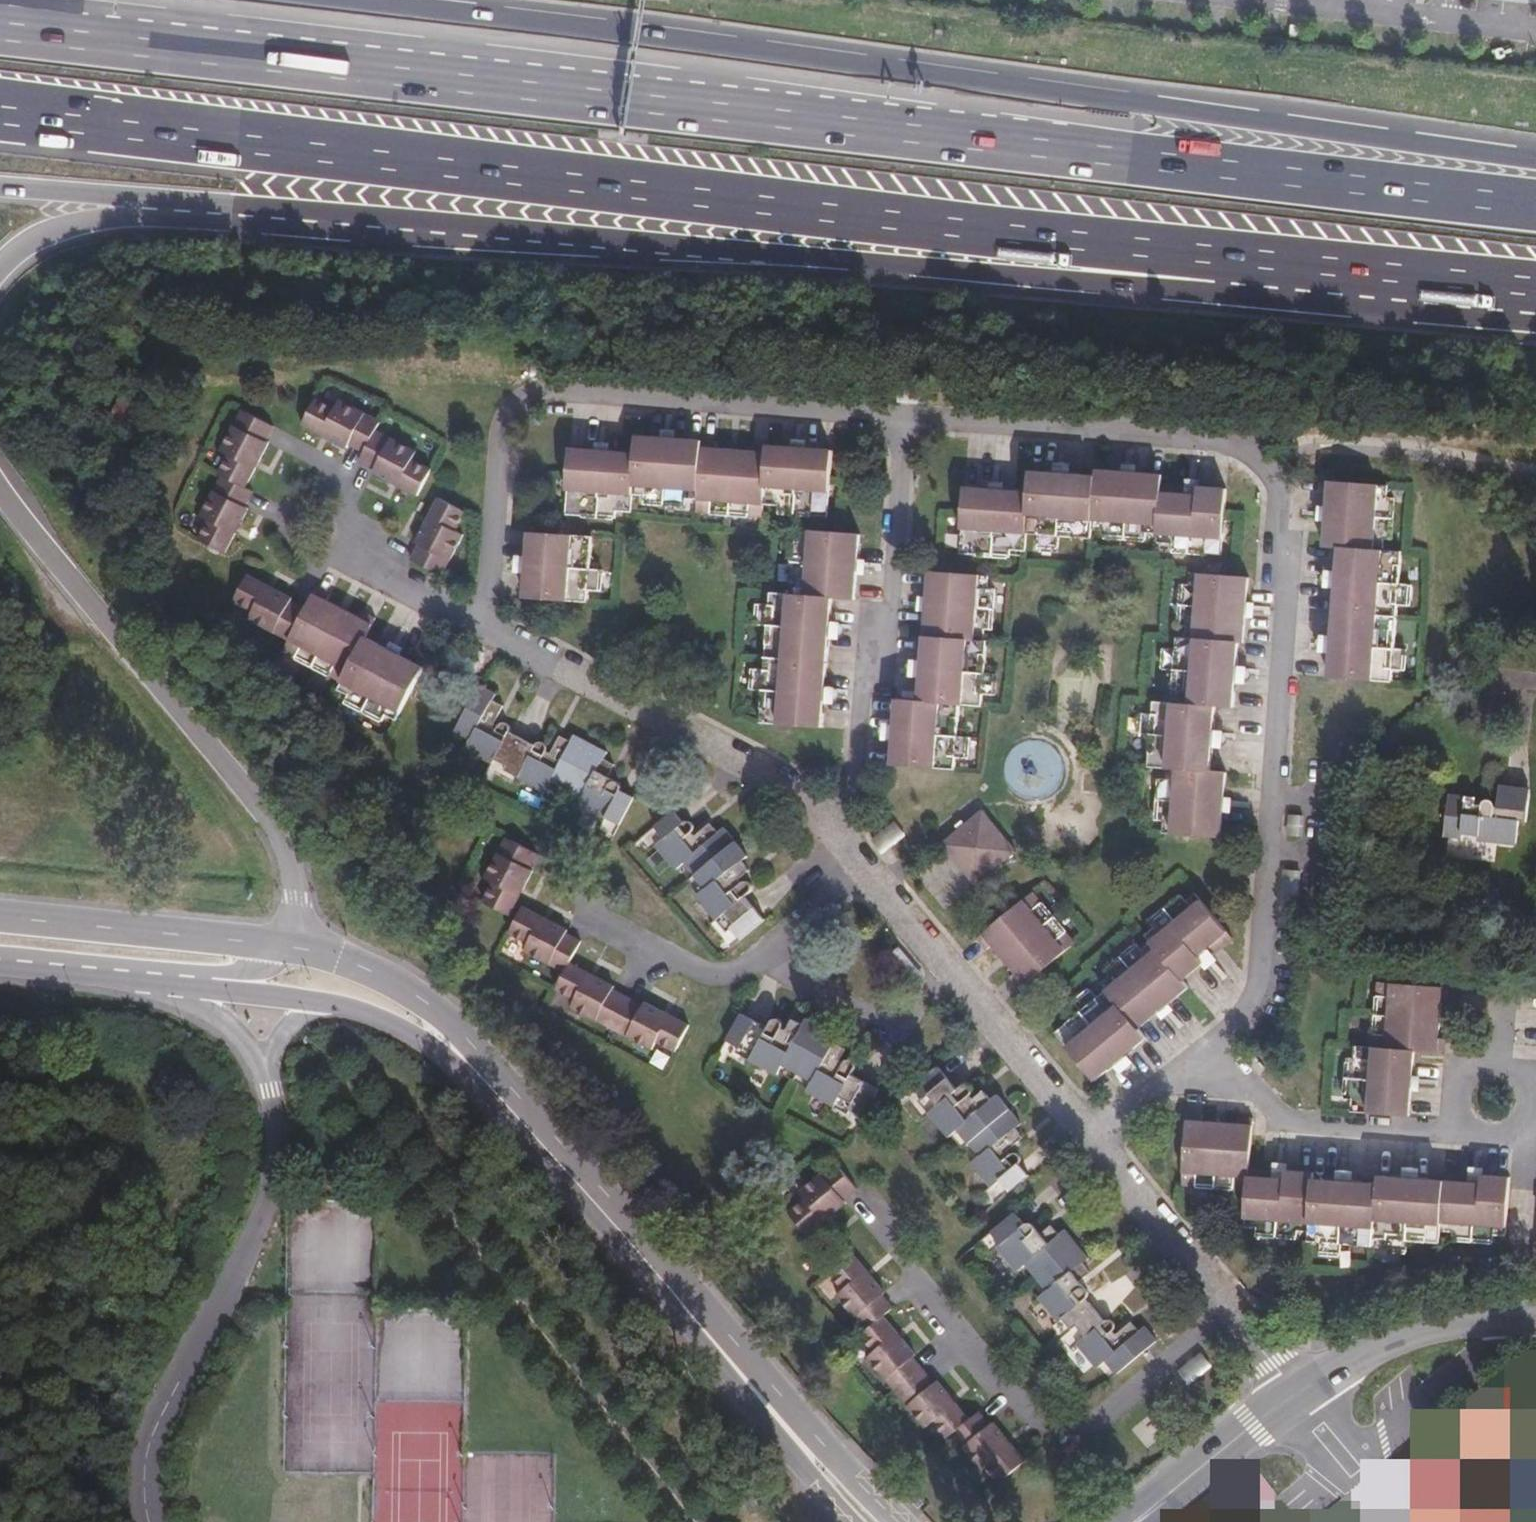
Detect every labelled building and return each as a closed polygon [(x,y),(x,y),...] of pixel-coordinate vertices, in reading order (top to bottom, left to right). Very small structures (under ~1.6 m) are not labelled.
[(317,398),(303,423),(327,436),(347,446),(348,443),(363,451),(359,459),(374,468),(372,472),(393,482),(417,494),(430,469),(411,459),(416,451),(375,429),(379,421),(339,400),(334,407),(317,398)] [(200,539),(212,545),(226,552),(238,530),(249,508),(247,507),(255,492),(247,488),(259,466),(270,443),(267,441),(275,427),(259,419),(243,411),(223,451),(231,455),(221,474),(223,476),(202,516),(210,520),(200,539)] [(616,511),(632,513),(633,494),(645,495),(644,503),(686,506),(687,498),(699,499),(698,512),(764,516),(764,505),(779,506),(778,514),(829,517),(833,450),(802,448),(800,448),(797,448),(754,445),(754,450),(735,449),(716,448),(717,440),(672,438),(668,438),(666,437),(637,435),(636,453),(606,451),(603,450),(600,450),(571,448),(567,515),(615,518),(616,511)] [(1126,472),(1097,470),(1097,472),(1096,476),(1092,529),(1104,530),(1104,537),(1144,540),(1145,532),(1157,533),(1156,543),(1172,543),(1171,551),(1221,555),(1226,488),(1196,486),(1193,486),(1190,486),(1161,484),(1162,474),(1132,472),(1129,472),(1126,472)] [(1092,529),(1096,476),(1064,474),(1061,474),(1058,474),(1032,472),(1031,492),(1000,490),(996,490),(993,490),(966,488),(960,554),(1010,557),(1010,551),(1026,551),(1027,535),(1039,535),(1038,546),(1059,548),(1060,537),(1091,539),(1092,529)] [(1332,647),(1332,649),(1330,676),(1392,681),(1392,669),(1404,670),(1406,649),(1394,648),(1397,604),(1409,605),(1410,584),(1399,583),(1401,551),(1383,549),(1384,538),(1391,538),(1394,497),(1387,497),(1387,485),(1329,481),(1327,512),(1326,514),(1326,518),(1324,545),(1339,547),(1336,578),(1336,581),(1336,584),(1332,643),(1332,647)] [(419,543),(411,558),(413,559),(441,574),(463,534),(454,530),(465,511),(439,497),(427,520),(416,541),(419,543)] [(799,583),(798,594),(772,593),(771,605),(759,605),(757,626),(768,626),(765,670),(754,669),(753,690),(764,691),(763,723),(825,726),(827,693),(827,689),(827,686),(832,629),(832,625),(832,621),(834,596),(856,598),(858,567),(858,564),(859,560),(860,534),(802,531),(802,542),(794,542),(791,582),(799,583)] [(529,570),(527,598),(588,602),(589,590),(602,591),(604,570),(590,569),(593,537),(532,532),(529,564),(529,567),(529,570)] [(985,673),(987,641),(985,641),(985,630),(992,630),(995,589),(988,588),(989,576),(931,572),(929,601),(928,605),(928,607),(924,667),(923,671),(923,674),(921,701),(899,699),(897,731),(897,734),(896,737),(894,766),(955,770),(956,758),(968,759),(970,737),(959,736),(961,705),(983,706),(984,695),(995,695),(996,674),(985,673)] [(1159,778),(1156,819),(1163,820),(1162,832),(1221,836),(1223,804),(1223,802),(1223,798),(1225,771),(1211,770),(1213,737),(1213,733),(1214,730),(1215,705),(1234,706),(1236,673),(1236,669),(1237,666),(1238,641),(1244,642),(1246,610),(1246,606),(1247,603),(1248,576),(1189,572),(1188,583),(1182,583),(1179,624),(1186,625),(1185,637),(1176,637),(1175,648),(1164,647),(1162,669),(1173,670),(1171,701),(1153,700),(1152,712),(1140,711),(1139,733),(1150,733),(1149,766),(1167,767),(1166,778),(1159,778)] [(284,651),(342,680),(364,636),(374,617),(361,610),(358,616),(342,608),(326,600),(329,594),(316,588),(305,608),(290,600),(292,598),(271,587),(248,575),(234,601),(253,610),(249,618),(289,640),(284,651)] [(394,652),(364,636),(342,680),(337,689),(347,694),(344,700),(380,720),(384,714),(395,719),(423,667),(394,652)] [(497,691),(480,682),(457,729),(472,737),(468,745),(466,747),(494,761),(496,757),(509,764),(506,768),(520,776),(546,789),(547,788),(551,780),(567,788),(582,796),(578,803),(577,805),(604,820),(606,816),(619,823),(634,796),(622,790),(622,787),(622,782),(619,779),(609,774),(615,763),(605,757),(608,750),(575,733),(572,739),(561,734),(551,751),(545,749),(547,746),(547,742),(544,740),(542,739),(539,740),(536,742),(534,747),(509,733),(511,730),(511,724),(509,722),(506,720),(503,719),(501,721),(499,725),(495,723),(505,704),(494,699),(497,691)] [(706,886),(700,891),(698,893),(717,917),(728,929),(731,926),(740,937),(765,917),(746,895),(749,893),(750,891),(751,888),(751,884),(749,882),(746,881),(742,881),(739,876),(749,868),(742,859),(747,855),(723,826),(717,831),(709,821),(694,834),(691,830),(693,829),(694,826),(694,824),(692,821),(689,819),(687,819),(683,820),(675,809),(656,825),(665,836),(656,843),(657,844),(676,867),(679,866),(685,860),(696,874),(706,886)] [(964,825),(942,843),(976,884),(1017,851),(983,810),(964,825)] [(507,838),(486,878),(493,881),(483,900),(509,914),(521,891),(532,870),(528,867),(536,852),(507,838)] [(689,879),(700,891),(706,886),(696,874),(689,879)] [(1075,943),(1032,892),(979,937),(988,948),(992,945),(1004,958),(1016,972),(1011,977),(1021,988),(1075,943)] [(1109,975),(1100,982),(1106,990),(1138,1028),(1162,1008),(1164,1006),(1167,1003),(1188,986),(1182,980),(1207,958),(1209,957),(1212,955),(1232,937),(1195,892),(1185,900),(1180,895),(1148,922),(1153,927),(1144,935),(1149,941),(1140,949),(1136,943),(1105,970),(1109,975)] [(564,970),(568,962),(573,953),(580,940),(568,933),(566,932),(566,931),(567,928),(545,917),(522,906),(515,919),(509,932),(516,936),(527,941),(524,947),(524,949),(564,970)] [(611,1027),(626,996),(611,988),(613,985),(591,973),(568,962),(564,970),(557,983),(555,988),(574,997),(570,1006),(611,1027)] [(1377,982),(1372,1047),(1413,1050),(1444,1052),(1445,1038),(1437,1037),(1438,1019),(1440,1001),(1447,1002),(1448,987),(1377,982)] [(1122,1059),(1146,1038),(1138,1028),(1106,990),(1098,997),(1091,989),(1074,1003),(1082,1012),(1057,1032),(1098,1079),(1122,1059)] [(626,996),(611,1027),(651,1048),(655,1040),(674,1050),(688,1024),(666,1013),(645,1002),(643,1000),(641,1004),(626,996)] [(741,1012),(727,1039),(741,1047),(739,1052),(778,1074),(781,1070),(784,1064),(814,1081),(811,1087),(809,1091),(848,1113),(850,1109),(864,1117),(879,1089),(877,1088),(854,1074),(856,1071),(856,1068),(853,1065),(851,1063),(848,1063),(845,1064),(842,1069),(838,1066),(848,1048),(837,1042),(841,1036),(809,1018),(805,1024),(795,1018),(785,1035),(781,1033),(782,1028),(780,1025),(778,1023),(774,1023),(771,1024),(769,1027),(741,1012)] [(1413,1050),(1372,1047),(1355,1046),(1354,1057),(1347,1056),(1344,1098),(1351,1099),(1350,1111),(1408,1115),(1411,1083),(1411,1080),(1411,1077),(1413,1050)] [(950,1135),(952,1134),(957,1128),(969,1142),(980,1154),(974,1159),(971,1162),(991,1186),(1000,1178),(1009,1189),(1029,1173),(1020,1162),(1020,1161),(1021,1159),(1021,1156),(1021,1153),(1020,1151),(1017,1150),(1014,1150),(1011,1152),(1008,1148),(1023,1136),(1015,1127),(1021,1122),(996,1093),(991,1097),(983,1088),(974,1096),(969,1090),(970,1089),(971,1086),(970,1081),(967,1079),(963,1079),(956,1085),(938,1065),(914,1085),(924,1096),(920,1099),(930,1112),(950,1135)] [(1247,1189),(1249,1167),(1252,1118),(1238,1117),(1237,1123),(1220,1122),(1201,1121),(1202,1115),(1187,1113),(1182,1184),(1247,1189)] [(963,1147),(969,1142),(957,1128),(952,1134),(963,1147)] [(835,1164),(801,1194),(806,1201),(791,1214),(809,1237),(828,1221),(848,1204),(846,1202),(859,1191),(857,1189),(835,1164)] [(1249,1167),(1247,1189),(1244,1226),(1256,1227),(1255,1234),(1297,1237),(1297,1230),(1309,1231),(1308,1240),(1319,1241),(1318,1254),(1340,1255),(1341,1243),(1374,1246),(1374,1238),(1386,1238),(1385,1250),(1406,1252),(1407,1240),(1439,1242),(1440,1230),(1452,1232),(1452,1238),(1493,1242),(1494,1234),(1506,1236),(1509,1188),(1510,1177),(1481,1175),(1478,1174),(1474,1174),(1443,1172),(1443,1180),(1413,1177),(1409,1177),(1379,1175),(1378,1183),(1347,1181),(1345,1181),(1341,1181),(1313,1178),(1314,1172),(1285,1170),(1281,1170),(1278,1169),(1249,1167)] [(1116,1373),(1156,1339),(1144,1324),(1139,1329),(1130,1320),(1116,1332),(1110,1325),(1113,1322),(1112,1319),(1110,1317),(1108,1317),(1105,1318),(1101,1321),(1083,1300),(1087,1297),(1087,1292),(1086,1288),(1079,1280),(1090,1270),(1083,1261),(1089,1256),(1065,1228),(1059,1233),(1051,1224),(1036,1236),(1033,1232),(1035,1230),(1036,1226),(1035,1222),(1033,1220),(1029,1220),(1027,1221),(1025,1222),(1015,1212),(991,1231),(1000,1241),(996,1245),(1017,1269),(1019,1267),(1024,1263),(1046,1289),(1040,1293),(1038,1295),(1058,1320),(1061,1317),(1071,1328),(1075,1324),(1085,1335),(1076,1342),(1097,1366),(1100,1364),(1104,1359),(1116,1373)] [(936,1380),(934,1381),(913,1356),(915,1353),(901,1336),(883,1315),(892,1307),(881,1294),(884,1291),(870,1274),(853,1252),(830,1272),(844,1289),(837,1295),(866,1329),(860,1334),(874,1350),(867,1356),(926,1425),(932,1420),(947,1437),(952,1433),(981,1468),(988,1462),(1002,1478),(1024,1459),(1010,1442),(992,1421),(989,1423),(978,1411),(969,1419),(952,1399),(936,1380)] [(1529,1386),(1398,1498),(1418,1521),(1484,1521),(1458,1488),(1535,1421),(1535,1393),(1529,1386)] [(1254,1510),(1240,1521),(1265,1521),(1254,1510)]
